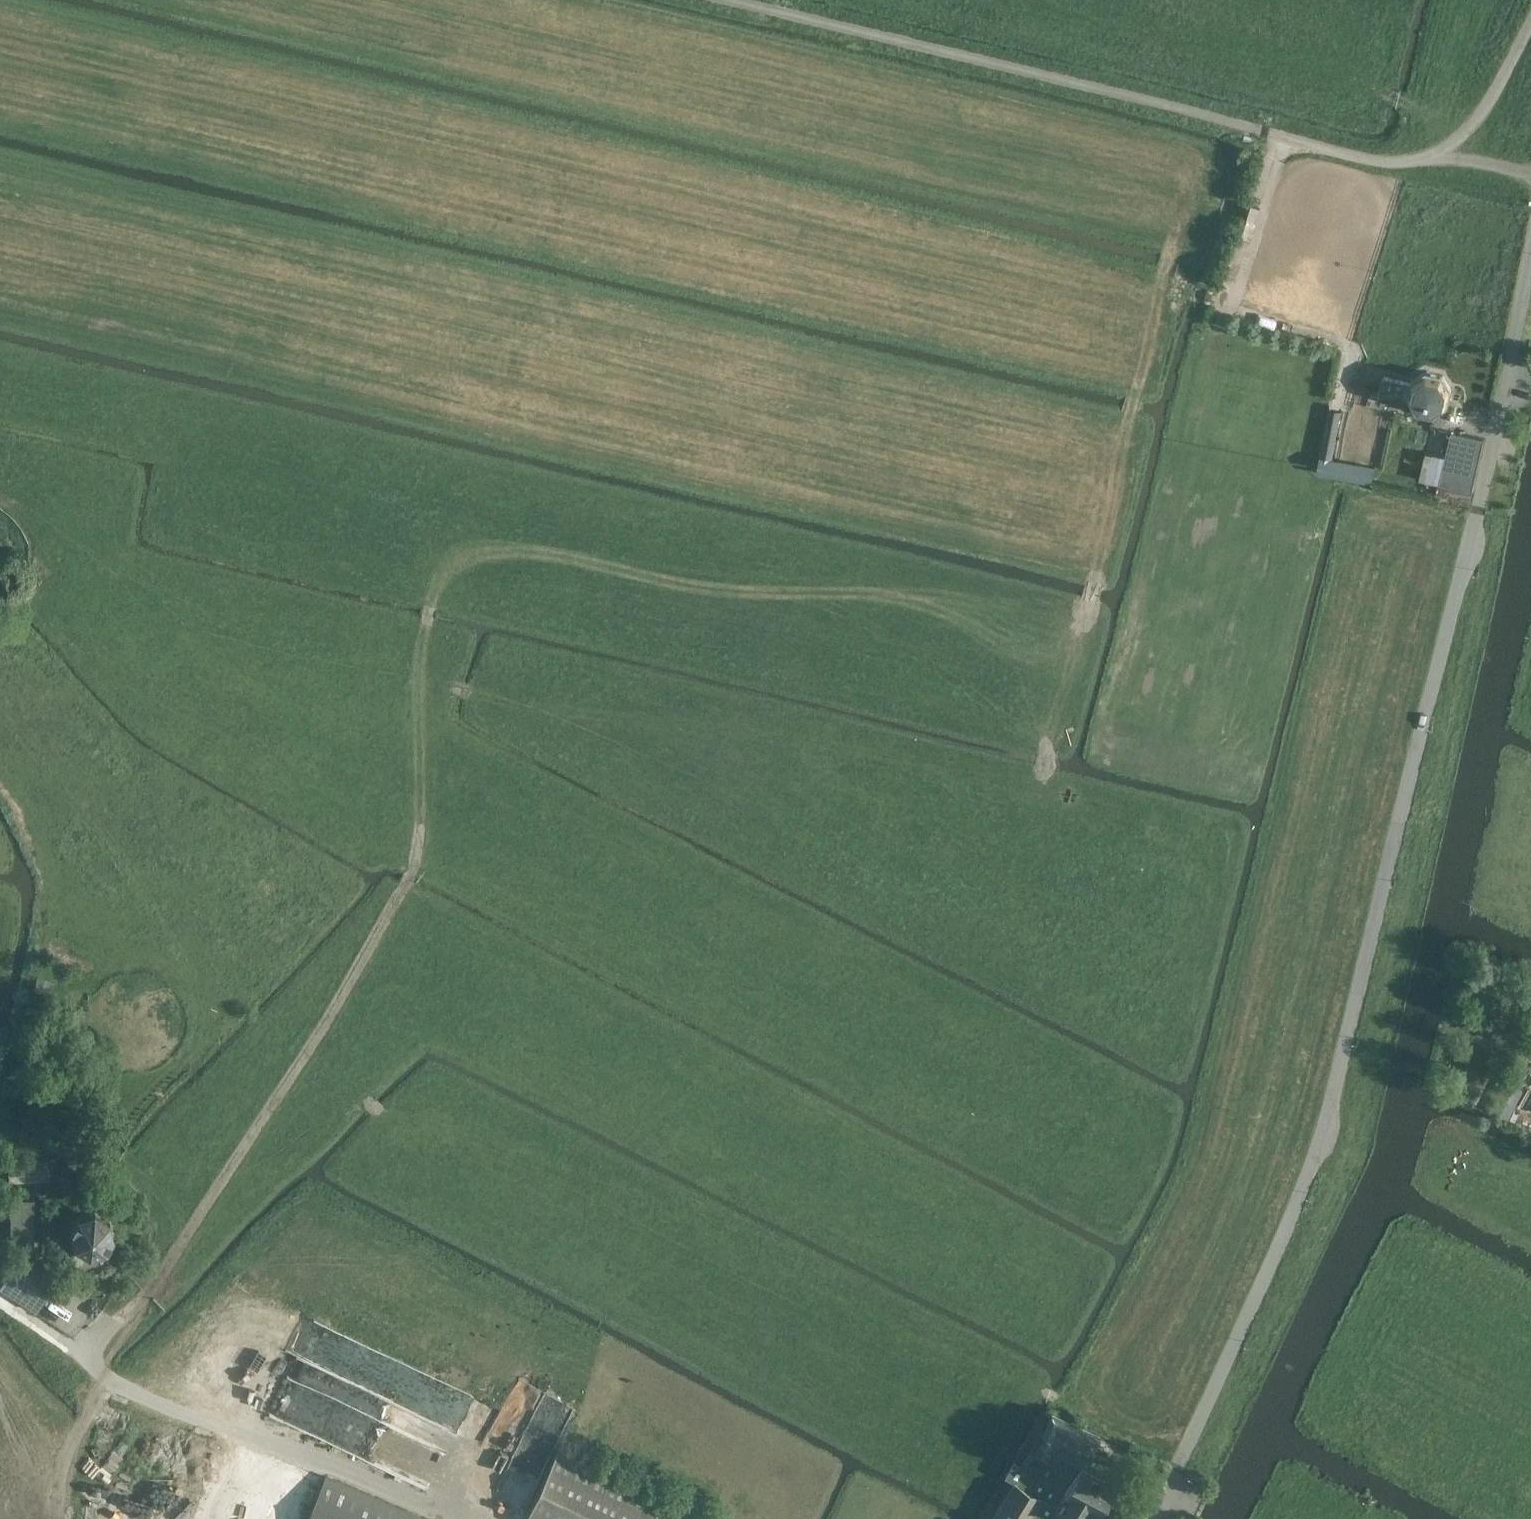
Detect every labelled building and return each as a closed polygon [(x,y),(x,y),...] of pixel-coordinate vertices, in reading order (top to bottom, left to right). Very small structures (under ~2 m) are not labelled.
[(1384,372),(1381,386),(1379,393),(1407,394),(1415,409),(1433,414),(1447,406),(1452,389),(1444,375),(1428,370),(1413,378),(1412,381),(1384,372)] [(1325,408),(1320,435),(1316,454),(1332,457),(1341,411),(1325,408)] [(1470,492),(1472,484),(1483,439),(1449,431),(1437,485),(1470,492)] [(46,1153),(46,1151),(26,1154),(8,1157),(11,1181),(50,1174),(46,1153)] [(78,1173),(75,1184),(87,1189),(95,1165),(75,1159),(71,1171),(78,1173)] [(11,1231),(33,1231),(33,1197),(12,1198),(11,1231)] [(75,1246),(77,1248),(90,1255),(106,1250),(114,1236),(109,1220),(95,1211),(78,1216),(70,1230),(75,1246)] [(50,1290),(13,1266),(8,1273),(0,1285),(0,1286),(37,1311),(50,1290)] [(288,1376),(273,1413),(407,1469),(408,1466),(433,1477),(447,1443),(288,1376)] [(1114,1485),(1104,1479),(1114,1460),(1092,1450),(1100,1434),(1052,1410),(1043,1428),(1047,1429),(1023,1468),(1063,1493),(1054,1508),(1060,1512),(1061,1510),(1058,1514),(1059,1517),(1062,1518),(1087,1518),(1091,1512),(1096,1515),(1114,1485)] [(640,1489),(557,1450),(524,1518),(705,1518),(640,1489)] [(1054,1508),(1063,1493),(1023,1468),(992,1518),(1055,1518),(1060,1512),(1054,1508)] [(326,1476),(307,1518),(425,1518),(326,1476)]
